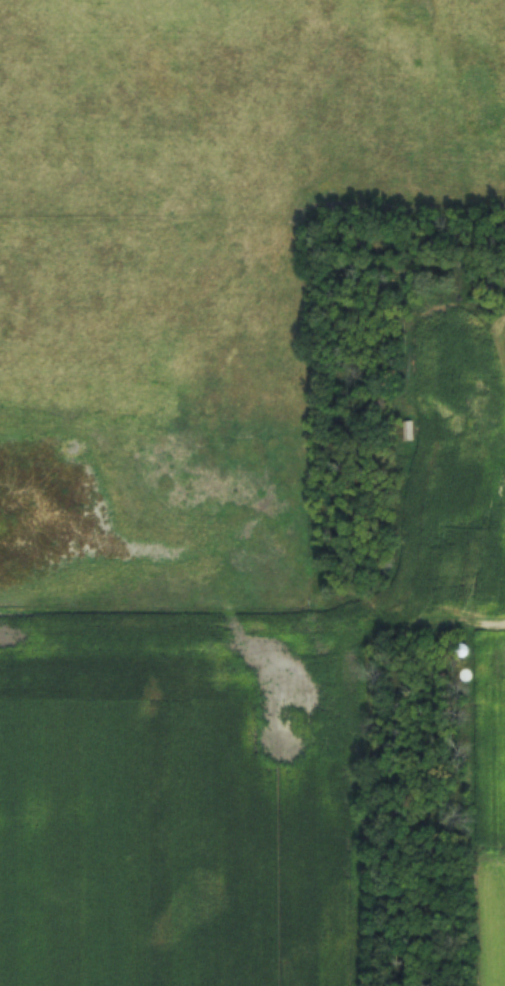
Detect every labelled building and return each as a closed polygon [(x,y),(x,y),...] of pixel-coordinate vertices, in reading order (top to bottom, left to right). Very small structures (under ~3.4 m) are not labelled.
[(412,423),(404,423),(404,442),(412,441),(412,423)]
